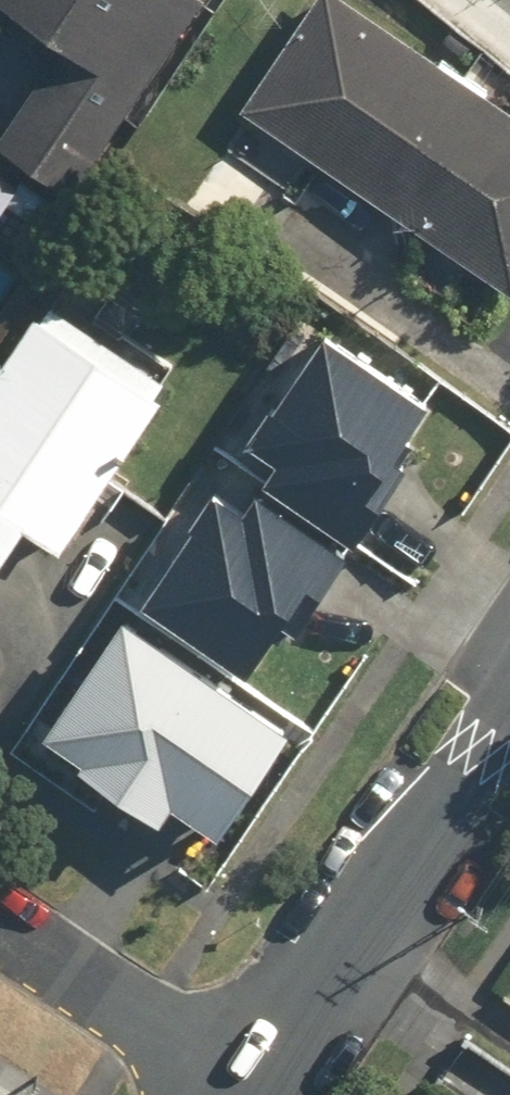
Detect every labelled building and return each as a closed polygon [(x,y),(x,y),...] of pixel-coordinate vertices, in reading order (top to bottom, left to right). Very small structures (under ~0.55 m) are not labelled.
[(50,52),(0,129),(0,154),(68,198),(195,0),(0,0),(0,19),(50,52)] [(213,134),(287,185),(305,158),(506,298),(509,292),(509,116),(344,0),(306,0),(213,134)] [(0,178),(0,202),(11,185),(0,178)] [(164,384),(31,295),(0,341),(0,547),(12,530),(49,555),(164,384)] [(397,396),(288,335),(203,452),(320,537),(397,396)] [(309,551),(194,464),(106,594),(217,667),(309,551)] [(288,731),(94,603),(10,731),(203,859),(288,731)]
